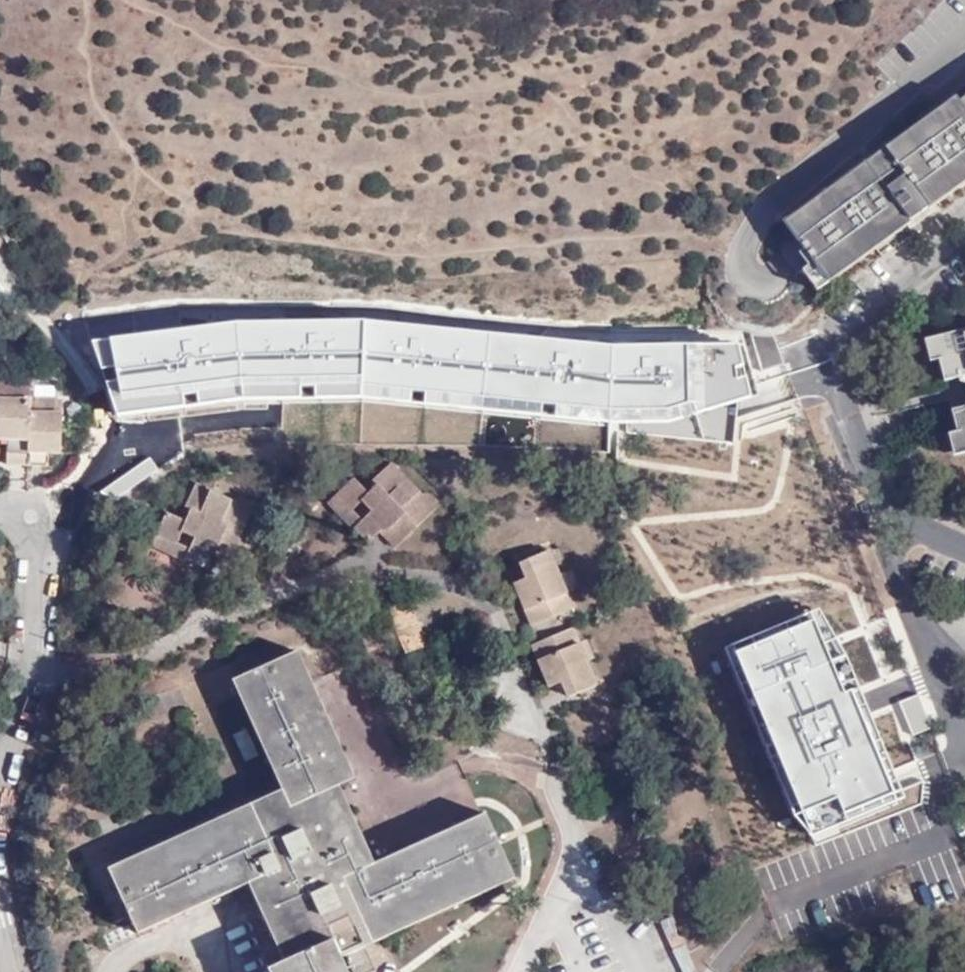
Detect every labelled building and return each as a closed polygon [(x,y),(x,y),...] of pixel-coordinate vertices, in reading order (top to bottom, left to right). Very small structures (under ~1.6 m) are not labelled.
[(957,101),(953,96),(781,220),(803,250),(825,281),(964,180),(964,95),(957,101)] [(825,281),(803,250),(797,254),(805,265),(799,269),(812,290),(825,281)] [(742,385),(731,343),(605,344),(358,324),(232,325),(104,345),(114,401),(235,382),(363,379),(600,406),(661,406),(742,385)] [(935,374),(964,367),(964,336),(956,338),(954,335),(928,341),(933,362),(935,374)] [(923,364),(933,362),(928,341),(918,343),(923,364)] [(935,374),(937,383),(964,378),(964,367),(935,374)] [(235,382),(114,401),(117,416),(238,396),(362,395),(597,420),(663,422),(747,398),(742,385),(661,406),(600,406),(363,379),(235,382)] [(0,387),(0,441),(8,441),(9,464),(49,464),(49,452),(60,451),(60,406),(53,399),(29,399),(29,387),(0,387)] [(946,414),(949,437),(954,457),(964,454),(964,409),(946,414)] [(954,457),(949,437),(941,438),(944,459),(954,457)] [(115,499),(159,470),(151,457),(100,493),(115,499)] [(409,511),(419,523),(441,502),(431,491),(422,489),(394,460),(373,478),(380,486),(370,494),(353,477),(339,491),(354,510),(364,501),(374,511),(355,529),(367,542),(380,530),(387,525),(390,528),(409,511)] [(682,485),(701,488),(699,501),(733,507),(739,473),(686,464),(682,485)] [(230,524),(243,531),(244,530),(255,502),(242,496),(233,498),(197,482),(186,507),(193,510),(188,522),(167,513),(158,532),(179,541),(184,531),(197,536),(188,559),(204,566),(210,551),(215,543),(218,543),(224,537),(230,524)] [(354,510),(339,491),(327,502),(352,531),(355,529),(374,511),(364,501),(354,510)] [(395,545),(419,523),(409,511),(390,528),(387,525),(380,530),(395,545)] [(230,560),(243,531),(230,524),(224,537),(218,543),(215,543),(210,551),(230,560)] [(179,541),(158,532),(151,547),(186,563),(188,559),(197,536),(184,531),(179,541)] [(565,592),(556,574),(545,550),(520,561),(528,579),(514,584),(533,626),(573,609),(565,592)] [(564,570),(556,574),(565,592),(574,587),(564,570)] [(428,647),(409,605),(388,612),(392,624),(361,635),(369,652),(400,641),(405,655),(428,647)] [(811,834),(847,820),(900,797),(841,656),(813,609),(719,648),(790,817),(811,834)] [(587,662),(579,644),(573,627),(532,644),(549,686),(562,680),(570,697),(597,687),(587,662)] [(588,641),(579,644),(587,662),(594,659),(588,641)] [(350,766),(290,642),(223,672),(272,780),(103,861),(134,930),(243,880),(282,960),(338,934),(348,953),(515,874),(481,800),(373,852),(334,775),(350,766)] [(282,960),(268,967),(270,971),(356,971),(348,953),(338,934),(282,960)]
